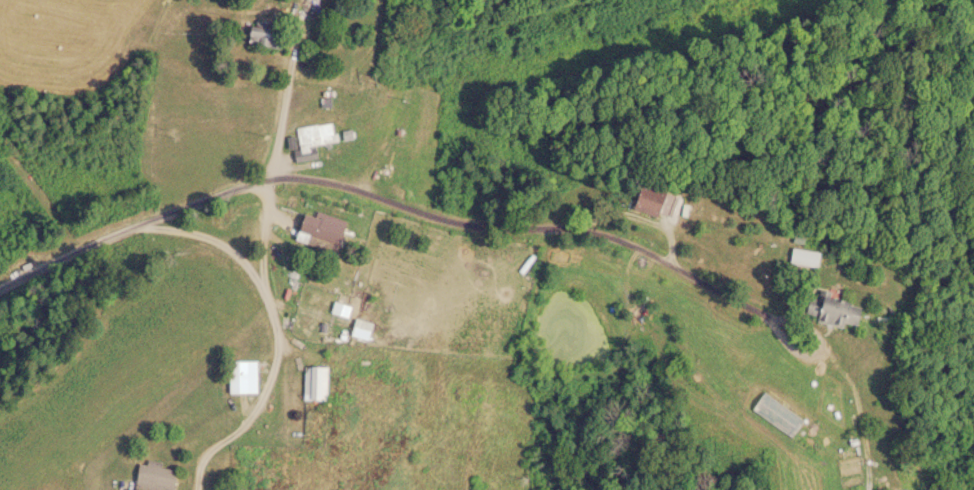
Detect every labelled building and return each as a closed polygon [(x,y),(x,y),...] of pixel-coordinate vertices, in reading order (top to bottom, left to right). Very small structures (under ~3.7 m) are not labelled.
[(243,46),(279,47),(279,26),(243,26),(243,46)] [(293,126),(297,160),(306,159),(304,145),(333,142),(331,122),(293,126)] [(624,208),(652,215),(659,188),(631,181),(624,208)] [(334,252),(342,226),(299,213),(291,238),(334,252)] [(814,267),(816,251),(788,246),(785,262),(814,267)] [(811,321),(841,327),(842,322),(854,325),(859,304),(804,292),(800,312),(813,315),(811,321)] [(368,322),(351,318),(348,335),(365,338),(368,322)] [(256,393),(256,359),(225,359),(225,393),(256,393)] [(323,365),(301,365),(301,400),(323,400),(323,365)] [(146,489),(171,489),(173,465),(133,462),(131,489),(146,489)]
